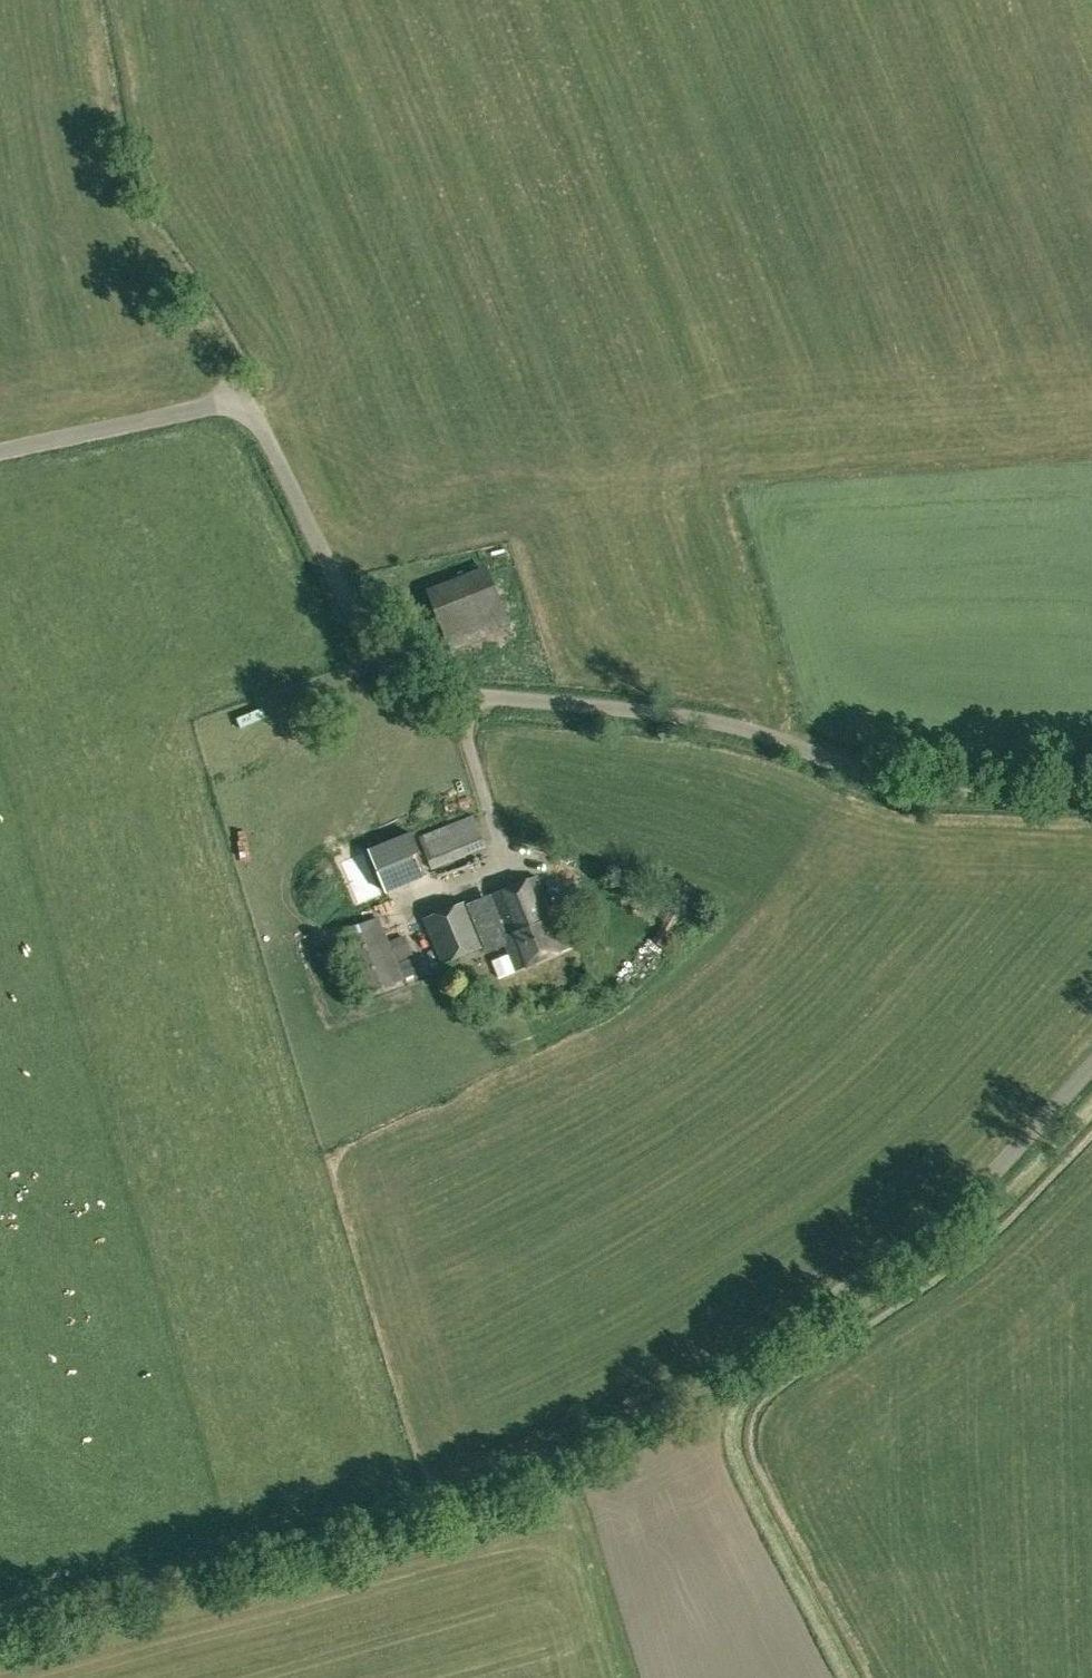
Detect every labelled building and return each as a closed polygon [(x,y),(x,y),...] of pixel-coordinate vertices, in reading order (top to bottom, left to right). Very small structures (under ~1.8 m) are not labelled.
[(429,595),(450,649),(510,625),(488,571),(429,595)] [(420,837),(432,868),(463,855),(486,846),(473,815),(450,824),(420,837)] [(503,938),(516,970),(571,947),(557,915),(553,917),(536,876),(491,894),(499,915),(506,935),(502,936),(503,938)] [(430,900),(427,886),(411,890),(414,904),(430,900)] [(422,918),(441,964),(485,945),(466,900),(422,918)] [(336,934),(363,997),(405,980),(405,978),(398,962),(395,954),(390,941),(380,917),(336,934)] [(390,941),(395,954),(411,947),(405,934),(390,941)] [(414,956),(398,962),(405,978),(420,972),(414,956)]
